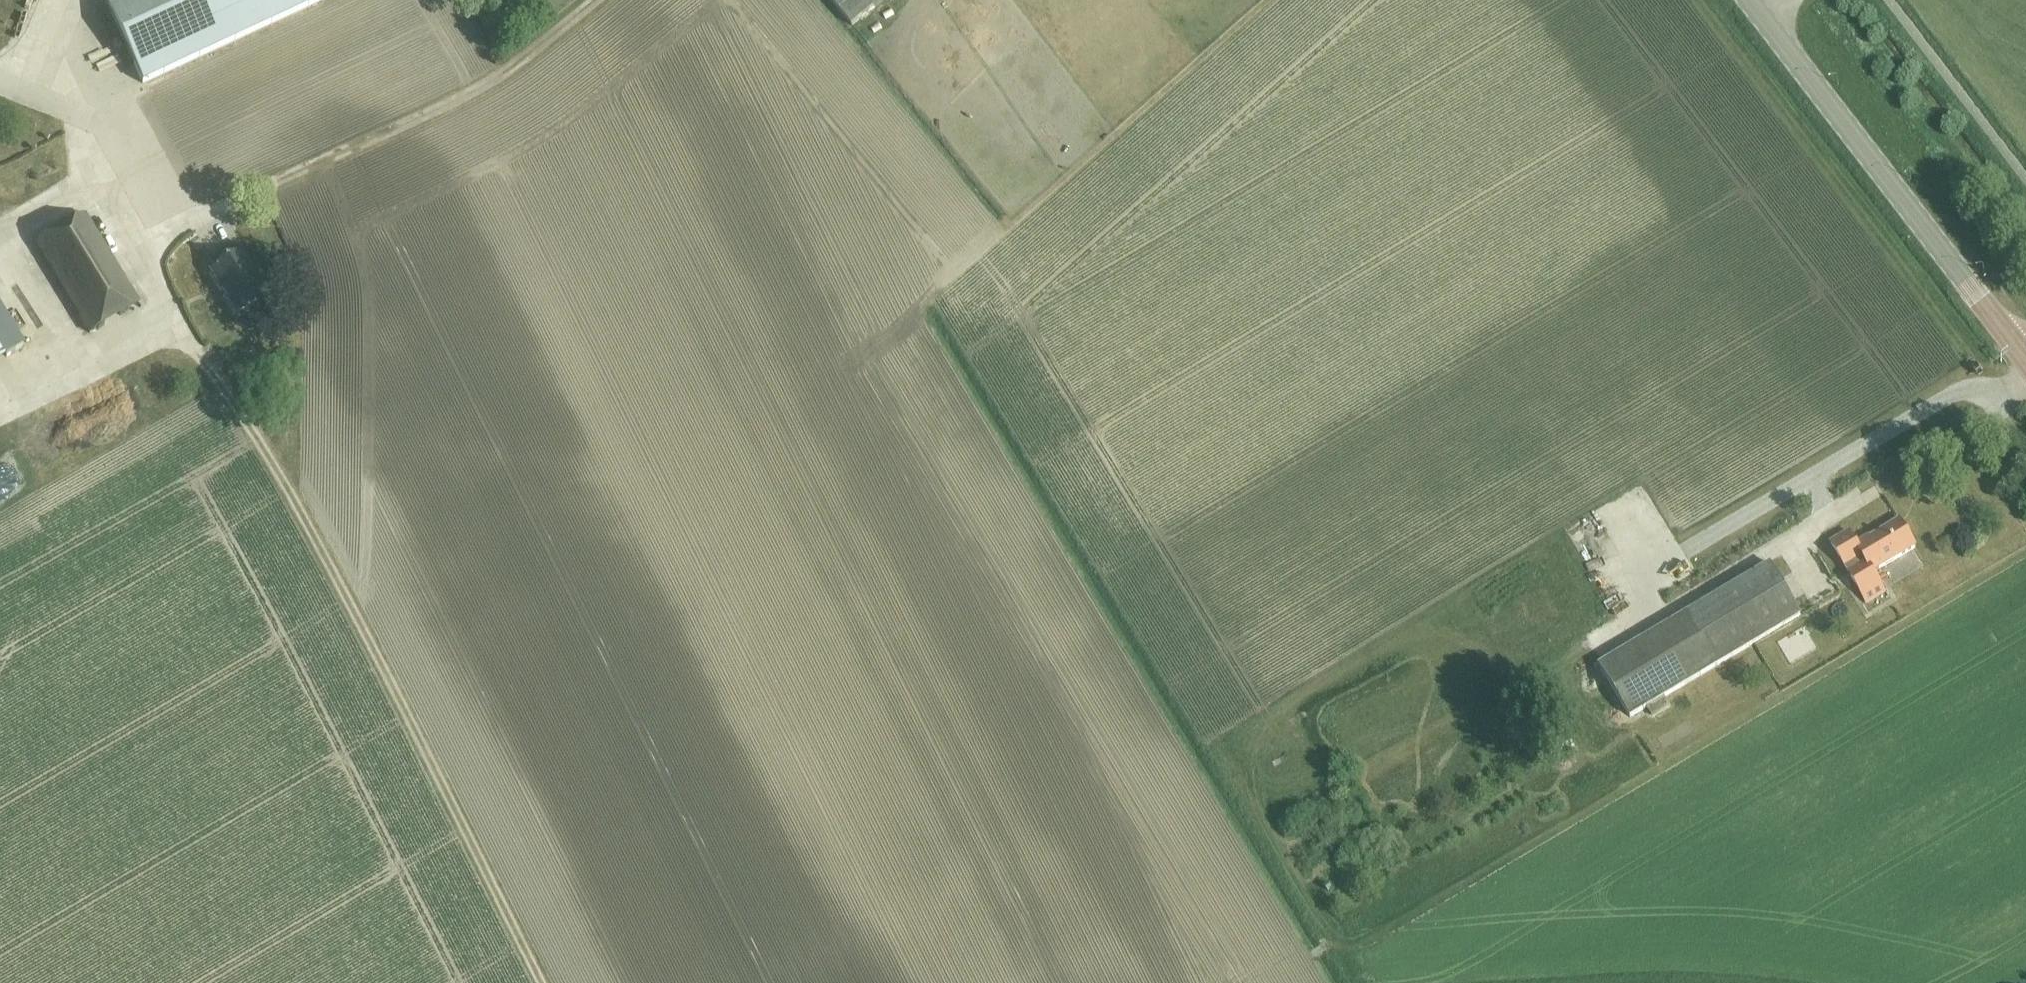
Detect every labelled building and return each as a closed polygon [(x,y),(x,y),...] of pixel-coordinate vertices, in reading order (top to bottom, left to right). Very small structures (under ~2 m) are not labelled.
[(144,84),(325,0),(104,0),(144,84)] [(851,27),(885,0),(829,0),(851,27)] [(128,117),(144,110),(140,102),(124,109),(128,117)] [(36,247),(90,334),(138,304),(85,217),(36,247)] [(210,273),(235,313),(268,293),(235,242),(209,259),(215,270),(210,273)] [(24,346),(0,307),(0,361),(24,346)] [(247,471),(265,462),(260,452),(242,461),(247,471)] [(1899,518),(1869,536),(1868,534),(1855,542),(1847,530),(1828,542),(1868,605),(1887,593),(1874,573),(1916,548),(1899,518)] [(1770,564),(1599,666),(1630,718),(1801,616),(1770,564)]
